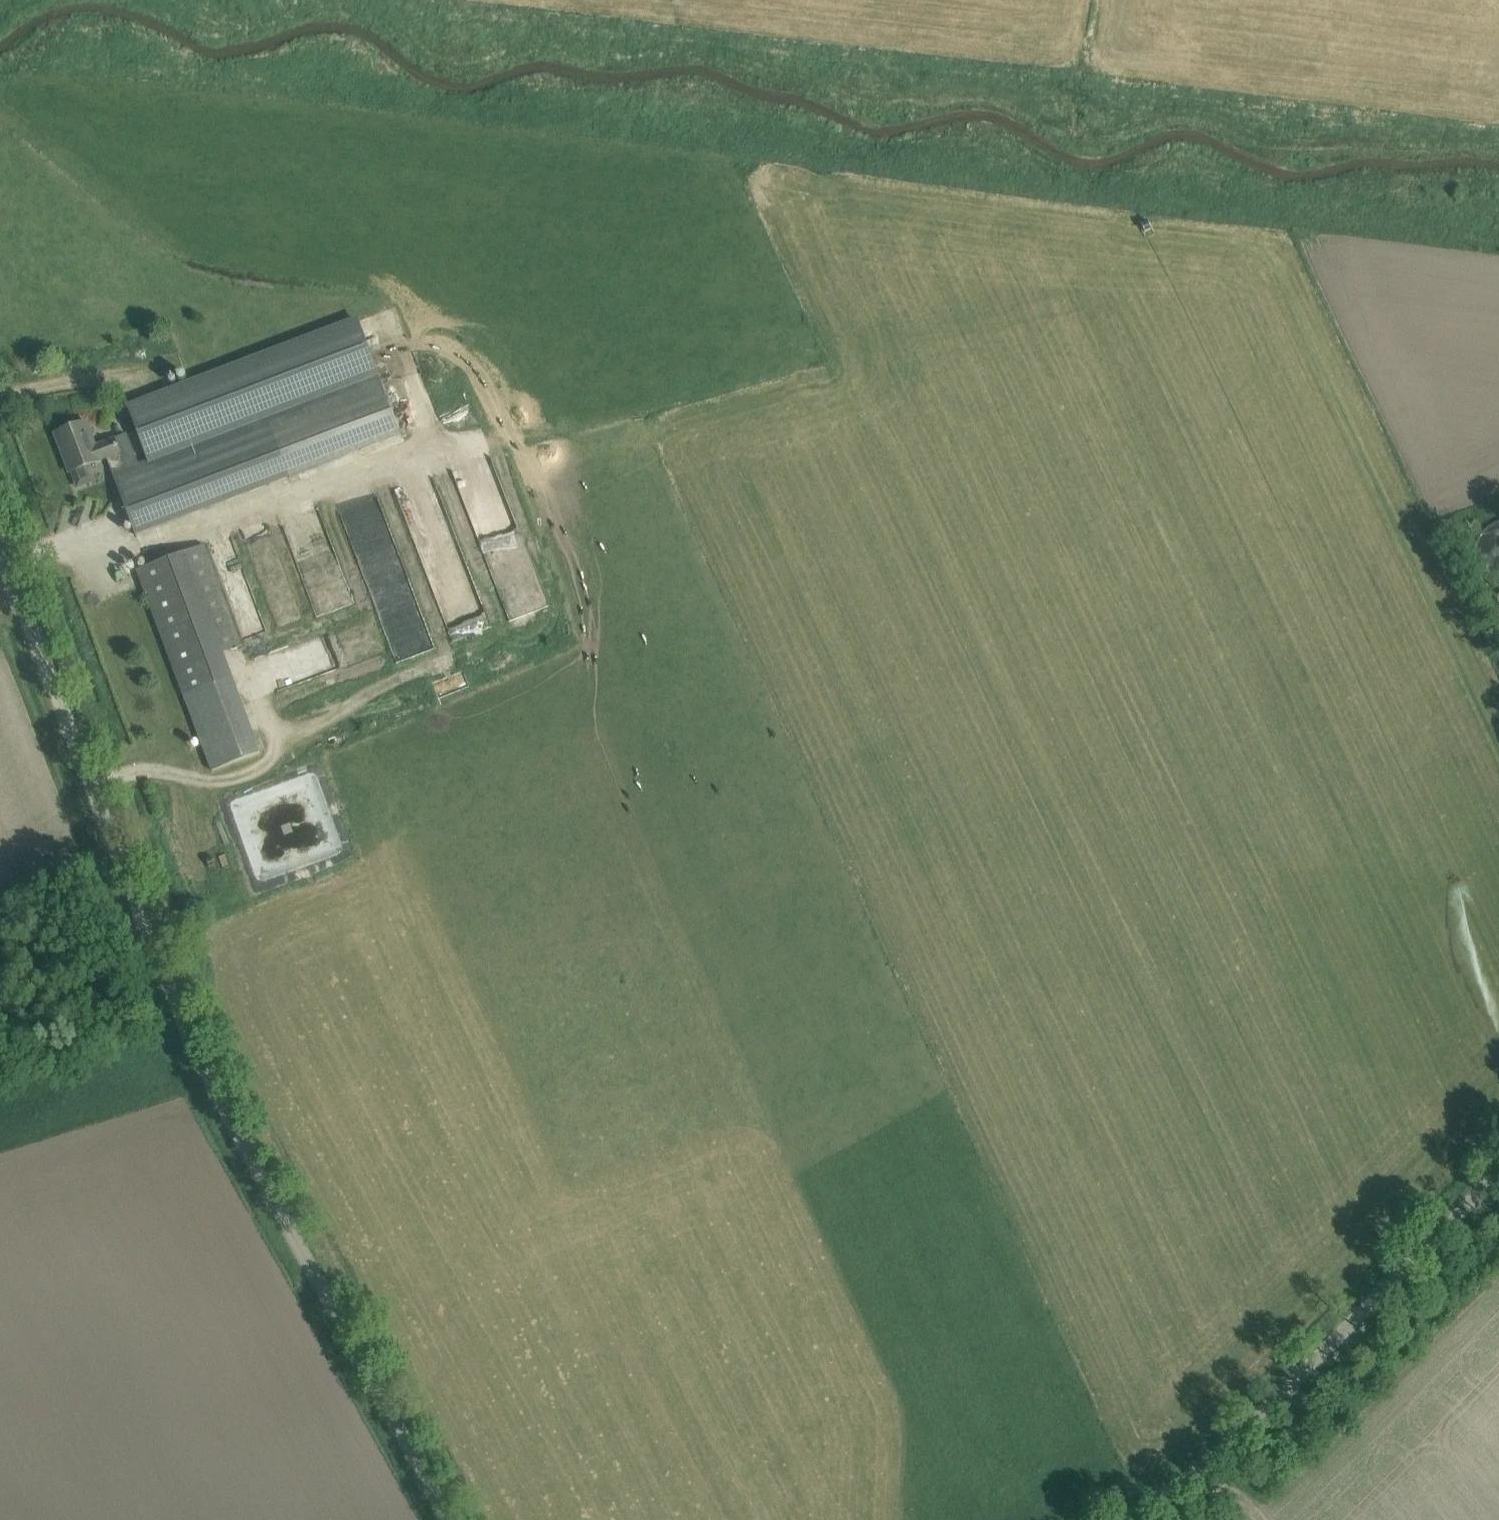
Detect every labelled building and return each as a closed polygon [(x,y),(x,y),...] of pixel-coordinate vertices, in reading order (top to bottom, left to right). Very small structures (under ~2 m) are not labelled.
[(70,472),(79,469),(108,458),(113,472),(138,535),(290,476),(402,434),(359,321),(128,408),(148,458),(139,462),(128,433),(97,445),(88,421),(55,433),(70,472)] [(1498,519),(1494,522),(1491,526),(1487,532),(1485,538),(1484,544),(1485,549),(1486,555),(1489,560),(1492,565),(1496,569),(1498,571),(1498,519)] [(204,545),(157,562),(138,569),(213,770),(262,752),(224,652),(242,645),(204,545)]
